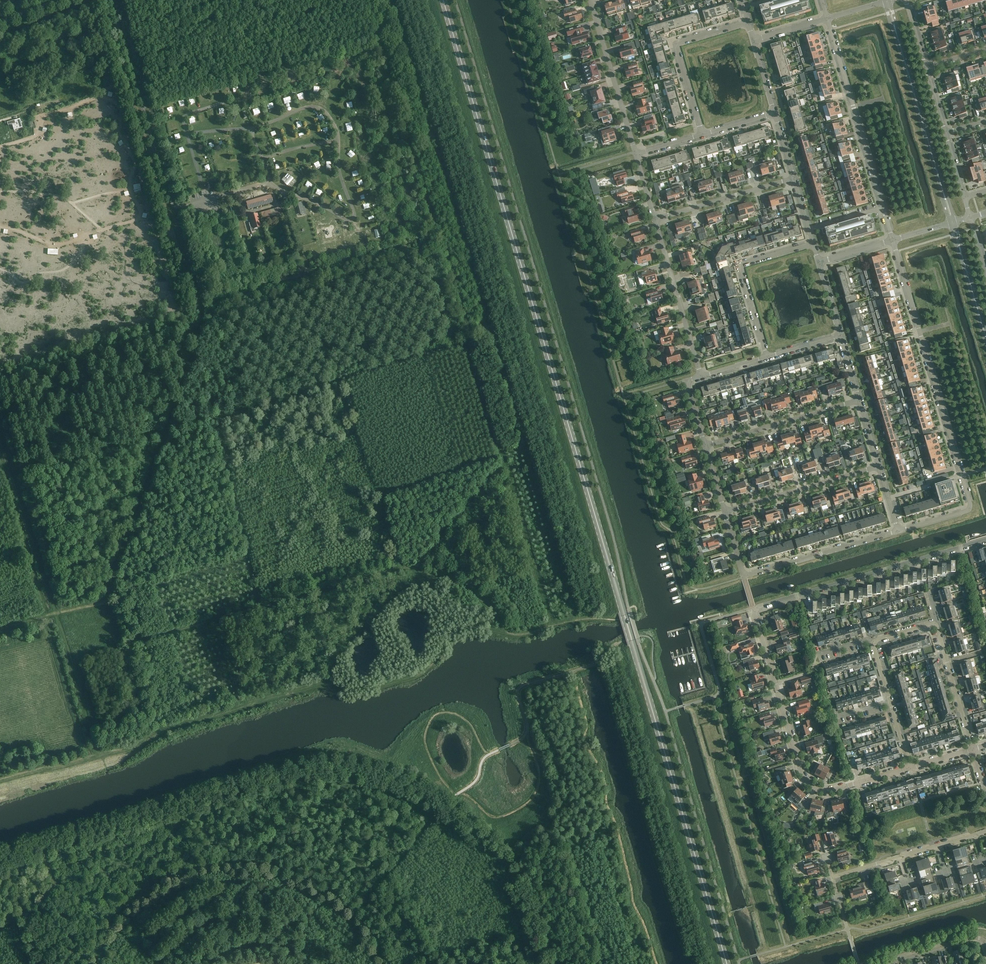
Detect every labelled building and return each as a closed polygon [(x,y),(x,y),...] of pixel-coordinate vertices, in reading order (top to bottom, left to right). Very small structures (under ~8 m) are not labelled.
[(633,9),(642,7),(640,0),(631,0),(633,9)] [(761,12),(762,16),(765,24),(764,24),(765,25),(781,20),(778,11),(780,11),(781,15),(783,15),(782,10),(783,10),(786,18),(811,11),(808,2),(809,2),(808,0),(781,0),(757,7),(758,13),(761,12)] [(614,4),(617,14),(626,11),(623,2),(622,2),(622,1),(616,3),(617,4),(615,5),(614,4)] [(951,1),(945,3),(948,12),(953,10),(951,1)] [(729,15),(730,15),(734,14),(735,14),(733,8),(735,8),(733,3),(732,4),(726,5),(729,15),(728,15),(729,15)] [(614,4),(614,5),(612,6),(612,4),(606,6),(607,7),(606,7),(608,16),(617,14),(614,4)] [(729,15),(726,5),(720,7),(723,17),(723,16),(728,15),(729,15)] [(923,13),(925,19),(936,16),(935,10),(934,6),(927,8),(928,12),(923,13)] [(723,17),(720,7),(714,9),(717,19),(717,18),(723,16),(723,17)] [(575,9),(570,11),(564,12),(566,19),(570,17),(571,22),(582,19),(580,11),(576,12),(575,9)] [(717,19),(714,9),(709,10),(711,20),(717,18),(717,19)] [(711,20),(709,10),(703,12),(703,13),(701,13),(703,20),(705,19),(706,22),(707,22),(711,21),(712,20),(711,20)] [(691,16),(694,25),(693,25),(694,26),(695,25),(695,26),(699,24),(700,24),(699,21),(700,20),(698,14),(697,14),(691,16)] [(685,17),(688,27),(693,25),(694,25),(691,16),(685,17)] [(927,25),(931,24),(932,27),(940,25),(939,21),(938,21),(936,16),(925,19),(927,25)] [(688,27),(685,17),(679,19),(682,29),(682,28),(688,27)] [(682,29),(679,19),(674,21),(676,31),(677,31),(677,30),(682,28),(682,29)] [(670,33),(671,32),(668,22),(667,20),(661,22),(662,24),(661,25),(663,31),(664,31),(665,34),(666,34),(670,33)] [(674,21),(668,22),(671,32),(676,30),(676,31),(674,21)] [(661,25),(648,28),(657,33),(663,31),(661,25)] [(573,45),(589,40),(587,32),(583,33),(582,31),(583,31),(582,26),(567,31),(568,36),(571,35),(571,37),(573,45)] [(625,30),(626,30),(624,26),(616,29),(617,33),(619,32),(619,33),(614,35),(617,42),(629,39),(627,31),(626,31),(625,30)] [(978,29),(981,39),(985,38),(985,26),(978,29)] [(931,39),(943,36),(943,35),(944,34),(944,33),(944,32),(943,31),(942,31),(941,31),(940,27),(933,29),(934,32),(929,33),(930,34),(931,33),(932,37),(932,38),(931,39)] [(658,39),(657,33),(648,28),(651,41),(658,39)] [(973,30),(964,33),(967,43),(970,42),(976,41),(973,30)] [(549,40),(557,37),(555,32),(548,34),(549,40)] [(810,36),(806,37),(808,43),(820,39),(819,39),(819,38),(818,33),(810,36)] [(965,44),(967,43),(964,33),(956,35),(959,46),(965,44)] [(945,41),(943,36),(931,39),(932,39),(933,42),(934,42),(934,44),(933,45),(945,41)] [(659,41),(658,39),(651,41),(653,48),(654,49),(664,46),(663,45),(664,45),(662,41),(662,40),(659,41)] [(808,43),(810,49),(821,45),(820,45),(819,42),(818,40),(820,40),(820,39),(808,43)] [(947,51),(945,41),(933,45),(934,45),(935,48),(936,50),(934,50),(935,51),(939,50),(940,53),(947,51)] [(621,56),(621,58),(634,55),(632,51),(636,50),(634,42),(626,44),(627,49),(619,51),(619,52),(618,52),(619,56),(621,56)] [(784,48),(783,42),(780,43),(773,44),(773,45),(770,45),(771,46),(771,47),(772,51),(772,52),(773,51),(782,48),(782,49),(784,48)] [(822,46),(821,45),(810,49),(811,54),(823,51),(822,51),(821,48),(820,46),(822,46)] [(586,49),(585,46),(577,48),(578,51),(579,51),(582,58),(583,58),(584,60),(587,59),(587,57),(592,55),(590,47),(586,49)] [(664,46),(654,49),(653,48),(651,49),(653,55),(665,51),(664,51),(663,46),(664,46)] [(773,51),(775,57),(774,57),(784,54),(782,49),(782,48),(773,51)] [(665,52),(665,51),(653,55),(655,61),(657,60),(667,57),(666,57),(665,52)] [(811,54),(813,60),(825,57),(823,57),(823,54),(822,54),(822,52),(823,51),(811,54)] [(784,54),(774,57),(775,57),(776,62),(776,63),(786,60),(785,60),(784,54)] [(657,60),(659,66),(668,63),(666,58),(667,57),(657,60)] [(825,57),(813,60),(815,66),(816,69),(823,67),(822,64),(827,63),(826,62),(825,63),(824,59),(823,58),(825,57)] [(786,60),(776,63),(778,68),(777,68),(777,69),(787,66),(790,65),(788,59),(785,60),(786,60)] [(583,75),(597,72),(596,68),(597,68),(595,62),(583,66),(581,67),(582,71),(584,70),(585,75),(583,75)] [(629,68),(625,69),(627,77),(638,74),(637,69),(638,69),(636,62),(628,65),(629,68)] [(669,63),(668,63),(659,66),(660,71),(660,72),(670,69),(668,63),(669,63)] [(972,68),(975,80),(984,77),(981,65),(980,65),(972,67),(972,68)] [(787,66),(777,69),(778,69),(780,74),(779,74),(789,72),(787,66)] [(966,70),(964,71),(968,85),(971,84),(970,81),(975,80),(972,68),(972,67),(966,69),(966,70)] [(670,69),(660,72),(660,71),(658,72),(660,78),(662,77),(663,79),(669,77),(669,76),(672,75),(672,74),(671,69),(670,68),(670,69)] [(817,74),(819,80),(831,77),(831,76),(829,77),(828,73),(828,72),(829,71),(824,72),(824,69),(816,71),(817,74)] [(583,76),(586,75),(587,79),(585,80),(586,84),(588,84),(600,80),(599,75),(598,75),(597,72),(583,75),(583,76)] [(791,77),(789,72),(779,74),(779,75),(780,75),(781,80),(791,77)] [(945,85),(956,82),(954,72),(946,75),(947,78),(943,79),(943,80),(944,79),(945,83),(946,84),(945,85)] [(792,83),(791,77),(781,80),(780,80),(781,81),(782,85),(782,86),(785,85),(786,87),(792,85),(792,83)] [(831,82),(830,79),(829,77),(831,77),(819,80),(821,86),(832,82),(831,82)] [(664,83),(666,89),(675,87),(676,87),(675,86),(674,81),(674,80),(671,81),(670,80),(664,82),(664,83)] [(644,92),(642,87),(643,87),(641,81),(633,83),(634,87),(630,88),(633,96),(644,92)] [(832,82),(821,86),(822,92),(834,88),(833,88),(832,85),(831,83),(832,83),(832,82)] [(959,91),(956,82),(945,85),(946,85),(947,88),(948,90),(946,91),(951,90),(952,93),(959,91)] [(591,99),(603,96),(601,89),(595,91),(594,87),(584,90),(585,94),(589,93),(591,99)] [(676,92),(675,87),(666,89),(667,95),(677,92),(676,92)] [(796,95),(794,89),(793,88),(787,90),(787,91),(784,92),(784,93),(785,97),(786,98),(796,95)] [(834,88),(822,92),(824,97),(825,101),(832,99),(831,95),(836,94),(834,94),(833,91),(833,89),(834,88)] [(316,98),(312,97),(312,102),(320,102),(320,91),(316,91),(316,98)] [(667,95),(669,101),(679,98),(678,98),(677,93),(677,92),(667,95)] [(952,95),(953,98),(949,99),(949,100),(950,100),(951,103),(952,105),(951,105),(962,102),(960,93),(952,95)] [(798,101),(797,101),(796,95),(786,98),(787,98),(788,103),(788,104),(798,101)] [(603,96),(591,99),(592,105),(593,110),(603,107),(602,103),(605,102),(605,100),(605,99),(604,96),(603,96)] [(639,106),(636,107),(638,115),(650,111),(648,104),(652,103),(651,98),(638,102),(639,106)] [(679,98),(669,101),(667,101),(668,107),(671,107),(680,104),(680,103),(680,104),(678,98),(679,98)] [(984,99),(975,101),(978,112),(984,110),(985,110),(985,107),(984,99)] [(797,101),(798,101),(788,104),(790,109),(789,109),(799,107),(802,106),(800,100),(797,101)] [(826,105),(828,112),(840,108),(839,108),(838,105),(837,105),(837,103),(838,102),(834,103),(833,100),(826,102),(826,105)] [(964,108),(962,102),(951,105),(951,106),(952,105),(953,109),(954,110),(952,111),(964,108)] [(681,104),(680,104),(671,107),(672,112),(682,109),(680,104),(681,104)] [(802,106),(799,107),(789,109),(789,110),(790,110),(792,115),(791,115),(801,112),(803,112),(802,106)] [(840,108),(828,112),(830,117),(831,121),(838,118),(837,115),(842,114),(842,113),(840,114),(839,110),(839,109),(840,108)] [(964,108),(952,111),(954,111),(955,114),(955,116),(954,117),(958,116),(959,119),(967,117),(964,108)] [(682,109),(672,112),(674,118),(683,115),(682,110),(682,109)] [(598,110),(591,112),(593,119),(598,118),(599,120),(602,119),(603,124),(609,122),(609,123),(613,122),(611,116),(609,116),(608,111),(599,113),(598,110)] [(801,112),(791,115),(791,116),(792,115),(793,121),(803,118),(801,112)] [(674,118),(672,119),(673,125),(676,124),(677,126),(681,124),(681,123),(686,121),(686,120),(684,116),(684,115),(683,115),(674,118)] [(644,120),(645,124),(641,125),(643,132),(653,129),(652,125),(655,124),(653,118),(644,120)] [(793,121),(795,126),(795,127),(804,124),(803,118),(793,121)] [(832,125),(834,131),(846,128),(844,128),(844,125),(843,125),(843,123),(844,122),(840,123),(839,120),(831,122),(832,125)] [(795,126),(794,127),(794,128),(796,132),(796,133),(799,132),(800,133),(806,131),(806,130),(804,124),(795,127),(795,126)] [(764,139),(765,141),(771,140),(771,137),(772,136),(771,132),(769,132),(768,127),(767,127),(763,129),(762,129),(765,139),(764,139)] [(606,128),(598,130),(599,134),(602,133),(604,139),(601,140),(602,144),(617,140),(615,134),(613,135),(613,133),(614,133),(613,130),(607,131),(606,128)] [(846,128),(834,131),(836,137),(837,140),(844,138),(843,135),(848,134),(847,133),(846,134),(845,130),(844,129),(846,128)] [(756,131),(759,141),(764,139),(765,139),(762,129),(762,130),(756,131)] [(751,133),(751,132),(750,132),(751,133),(753,142),(754,145),(760,143),(759,141),(756,131),(751,133)] [(745,135),(745,134),(745,135),(748,144),(747,144),(748,147),(754,145),(753,142),(751,133),(750,132),(750,133),(745,135)] [(744,135),(739,136),(742,146),(747,144),(748,144),(745,135),(745,134),(744,134),(744,135)] [(742,146),(739,136),(738,136),(734,137),(733,137),(734,141),(732,141),(734,148),(736,147),(736,148),(742,146)] [(798,139),(800,145),(808,143),(810,142),(808,136),(799,139),(798,139)] [(975,146),(973,138),(973,137),(965,139),(966,142),(962,143),(962,144),(963,143),(964,147),(965,148),(963,149),(964,149),(975,146)] [(721,141),(724,151),(730,149),(731,148),(729,142),(728,142),(727,139),(726,139),(722,141),(721,141)] [(852,147),(850,148),(849,144),(849,145),(849,143),(850,142),(846,143),(845,140),(837,142),(838,145),(840,151),(852,148),(852,147)] [(718,153),(724,151),(721,141),(721,142),(716,143),(715,143),(718,153)] [(812,148),(810,142),(808,143),(800,145),(801,151),(809,148),(812,148)] [(713,154),(718,153),(715,143),(710,145),(710,144),(713,154)] [(707,156),(713,154),(710,144),(709,145),(710,145),(704,147),(704,146),(707,156)] [(701,158),(707,156),(704,146),(704,147),(698,148),(701,158)] [(965,155),(977,151),(975,146),(964,149),(965,149),(966,152),(967,154),(965,155)] [(695,160),(701,158),(698,148),(697,148),(693,149),(692,149),(693,153),(692,153),(693,160),(695,159),(695,160)] [(811,154),(809,148),(801,151),(803,157),(811,154)] [(850,158),(849,155),(853,154),(853,153),(852,154),(851,150),(850,148),(852,148),(840,151),(842,157),(843,160),(850,158)] [(689,161),(691,160),(689,154),(687,154),(686,151),(685,151),(681,153),(680,153),(683,163),(684,165),(690,163),(689,161)] [(968,160),(967,160),(967,161),(971,160),(972,163),(980,161),(977,151),(965,155),(966,155),(967,158),(968,158),(968,160)] [(675,155),(678,165),(683,163),(680,153),(680,154),(675,155)] [(813,160),(811,154),(803,157),(805,162),(813,160)] [(669,157),(669,156),(672,166),(678,165),(675,155),(674,155),(675,155),(669,157)] [(664,159),(663,158),(667,170),(673,169),(672,166),(669,156),(669,157),(664,159)] [(667,170),(663,158),(663,159),(658,160),(657,160),(660,170),(661,172),(667,170)] [(660,170),(657,160),(652,161),(651,161),(652,165),(651,165),(653,172),(654,171),(654,172),(660,170)] [(759,174),(759,173),(761,172),(762,174),(762,175),(764,174),(769,173),(766,164),(765,160),(762,161),(764,165),(761,166),(757,167),(759,174)] [(806,168),(815,166),(817,165),(817,163),(814,164),(813,160),(805,162),(806,168)] [(854,163),(856,162),(851,163),(850,160),(843,162),(846,171),(858,168),(857,168),(856,168),(855,165),(854,163)] [(766,164),(769,173),(774,171),(776,171),(775,170),(775,168),(777,168),(778,168),(776,161),(771,163),(767,164),(766,164)] [(969,169),(971,175),(982,172),(981,166),(980,162),(973,165),(974,168),(969,169)] [(808,174),(810,173),(810,174),(819,171),(817,165),(815,166),(806,168),(808,174)] [(859,173),(858,174),(857,170),(856,169),(858,168),(846,171),(847,177),(859,174),(859,173)] [(616,172),(613,173),(616,181),(617,181),(618,186),(625,184),(623,179),(627,178),(625,170),(621,171),(620,171),(620,170),(619,170),(618,170),(617,170),(617,171),(616,171),(616,172)] [(736,173),(735,173),(737,182),(743,180),(744,180),(742,172),(742,171),(740,172),(736,173)] [(819,172),(817,173),(810,175),(809,175),(810,181),(818,179),(821,178),(819,172)] [(982,172),(971,175),(973,181),(977,180),(978,183),(985,181),(985,177),(984,177),(982,172)] [(730,182),(731,184),(732,183),(737,182),(735,173),(734,174),(730,175),(725,176),(727,183),(728,183),(728,182),(730,182)] [(291,188),(296,181),(287,174),(281,180),(291,188)] [(859,174),(847,177),(849,183),(861,179),(860,179),(859,176),(858,176),(858,174),(859,174)] [(821,178),(818,179),(810,181),(812,187),(820,185),(822,184),(821,178)] [(861,179),(849,183),(851,189),(863,185),(861,185),(860,182),(860,180),(861,180),(861,179)] [(713,180),(711,180),(709,181),(705,182),(704,182),(706,191),(711,190),(713,189),(712,187),(715,186),(713,180)] [(699,184),(694,185),(696,192),(697,192),(696,191),(699,191),(700,193),(699,193),(700,193),(701,193),(706,191),(704,182),(703,183),(699,184)] [(681,185),(672,188),(675,200),(680,199),(683,198),(685,197),(682,189),(681,185)] [(820,185),(812,187),(814,193),(822,190),(820,185)] [(863,185),(851,189),(853,194),(864,191),(863,191),(862,188),(861,186),(863,185)] [(598,186),(592,188),(594,195),(600,194),(598,186)] [(663,194),(665,201),(668,200),(668,202),(670,202),(675,200),(672,188),(671,188),(672,192),(668,193),(663,194)] [(620,189),(616,190),(617,193),(619,199),(621,199),(623,203),(634,200),(631,192),(627,194),(626,190),(621,192),(620,189)] [(823,196),(822,190),(814,193),(815,198),(823,196)] [(864,191),(853,194),(854,200),(866,197),(866,196),(865,197),(864,193),(863,192),(864,191)] [(247,204),(248,209),(273,202),(271,195),(252,200),(253,202),(247,204)] [(785,203),(783,195),(781,195),(776,197),(778,205),(779,205),(783,204),(785,203)] [(815,198),(817,204),(825,202),(823,196),(815,198)] [(778,206),(778,205),(776,197),(771,198),(769,199),(770,201),(767,202),(767,201),(767,202),(769,208),(773,207),(778,206)] [(865,199),(865,197),(866,197),(854,200),(856,206),(868,203),(868,202),(866,202),(865,199)] [(827,208),(825,202),(817,204),(819,210),(827,208)] [(749,218),(747,215),(748,214),(752,213),(757,212),(755,205),(754,205),(755,206),(752,206),(752,204),(751,204),(750,204),(750,205),(745,206),(748,218),(749,218)] [(739,221),(748,218),(745,206),(740,208),(740,207),(738,208),(739,210),(736,211),(739,221)] [(639,220),(637,213),(634,213),(634,211),(633,207),(625,210),(626,214),(627,214),(627,215),(627,216),(629,223),(639,220)] [(829,214),(827,208),(819,210),(821,216),(822,215),(822,216),(829,214)] [(270,210),(261,213),(263,219),(271,216),(270,210)] [(719,214),(713,215),(716,224),(717,224),(721,222),(723,222),(723,221),(722,221),(720,213),(719,214)] [(260,226),(257,214),(250,216),(252,222),(249,223),(251,232),(255,231),(254,227),(260,226)] [(705,220),(704,220),(706,227),(711,225),(715,224),(716,224),(713,215),(708,217),(707,217),(707,218),(707,219),(705,220)] [(871,215),(854,220),(822,229),(823,234),(826,234),(827,238),(830,247),(846,242),(843,233),(845,233),(846,237),(848,237),(847,232),(849,232),(851,240),(876,233),(873,222),(871,215)] [(689,236),(688,233),(688,232),(690,231),(694,230),(692,223),(692,224),(690,225),(689,222),(682,224),(686,237),(689,236)] [(682,224),(675,226),(676,229),(674,229),(673,229),(675,236),(682,234),(683,237),(686,237),(682,224)] [(799,226),(793,228),(796,238),(802,237),(799,226)] [(790,238),(796,237),(796,238),(793,228),(787,229),(790,238)] [(787,229),(782,231),(784,240),(790,238),(787,229)] [(639,230),(630,232),(632,239),(634,238),(635,242),(645,240),(643,232),(640,233),(639,230)] [(770,233),(773,245),(773,244),(779,242),(775,231),(770,233)] [(779,242),(784,240),(782,231),(776,233),(776,231),(775,231),(779,242)] [(769,233),(770,234),(764,236),(767,247),(773,245),(770,233),(769,233)] [(765,247),(762,237),(756,238),(759,249),(765,247)] [(747,251),(753,249),(750,238),(744,240),(747,251)] [(750,238),(753,249),(759,248),(759,249),(756,238),(751,240),(750,238)] [(744,240),(738,242),(742,253),(747,251),(744,240)] [(738,242),(733,243),(736,256),(737,256),(736,254),(742,253),(738,242)] [(727,245),(731,258),(736,256),(733,243),(727,245)] [(722,248),(719,253),(725,257),(730,255),(730,258),(731,258),(727,245),(727,246),(722,248)] [(638,258),(640,264),(643,263),(643,264),(647,263),(647,262),(651,260),(650,257),(651,257),(650,255),(649,251),(644,253),(643,249),(636,251),(638,254),(636,255),(637,259),(638,258)] [(690,253),(680,256),(680,257),(680,256),(681,262),(692,259),(690,253)] [(719,253),(715,259),(717,265),(729,261),(726,262),(725,257),(719,253)] [(872,259),(873,265),(885,261),(883,255),(876,257),(876,258),(872,259)] [(692,259),(681,262),(683,268),(694,265),(692,259)] [(730,267),(729,261),(717,265),(718,264),(720,270),(718,270),(718,271),(730,267)] [(873,265),(875,270),(887,267),(885,267),(884,264),(884,262),(885,261),(873,265)] [(835,270),(837,275),(847,272),(846,266),(835,270)] [(718,271),(720,276),(731,273),(729,267),(730,267),(718,271)] [(887,267),(875,270),(877,276),(888,273),(888,272),(887,273),(886,269),(885,268),(887,267)] [(648,268),(641,270),(637,271),(638,276),(641,275),(643,281),(646,283),(647,283),(647,284),(657,281),(654,270),(649,272),(648,268)] [(840,281),(849,278),(847,272),(837,275),(837,276),(838,275),(840,281)] [(731,273),(720,276),(721,276),(723,282),(732,279),(731,273)] [(877,276),(878,282),(890,278),(889,279),(888,275),(887,273),(889,273),(888,273),(877,276)] [(840,281),(841,286),(851,284),(849,278),(840,281)] [(892,284),(891,284),(890,281),(889,281),(889,279),(890,279),(890,278),(878,282),(880,288),(892,284)] [(723,288),(734,285),(732,279),(723,282),(725,287),(723,288)] [(690,290),(700,287),(699,281),(688,284),(690,290)] [(852,289),(851,284),(841,286),(843,292),(852,289)] [(882,294),(883,297),(890,295),(889,291),(894,290),(893,290),(892,290),(891,287),(890,285),(892,285),(892,284),(880,288),(882,294)] [(723,288),(725,294),(737,290),(736,290),(734,285),(723,288)] [(691,295),(691,296),(701,293),(702,295),(705,294),(703,286),(700,287),(690,290),(691,295)] [(657,293),(656,289),(646,292),(647,299),(651,298),(652,303),(663,299),(661,292),(657,293)] [(843,298),(856,295),(854,295),(852,289),(843,292),(845,298),(843,298)] [(739,296),(737,290),(725,294),(726,293),(728,299),(739,296)] [(858,301),(856,295),(843,298),(845,304),(858,301)] [(891,298),(890,295),(883,297),(884,300),(885,306),(897,303),(897,302),(896,303),(895,299),(894,298),(896,297),(895,297),(891,298)] [(739,298),(727,301),(729,307),(741,304),(739,298)] [(846,306),(847,312),(860,309),(858,303),(846,306)] [(896,303),(897,303),(885,306),(887,312),(899,308),(898,308),(897,305),(896,305),(896,303)] [(730,313),(741,310),(740,304),(741,304),(729,307),(729,308),(731,307),(732,312),(730,313)] [(651,310),(652,314),(653,317),(656,316),(658,324),(669,321),(667,313),(661,314),(659,307),(651,310)] [(707,308),(701,310),(696,311),(696,312),(696,311),(698,317),(708,314),(707,308)] [(899,309),(899,308),(887,312),(889,318),(901,314),(899,314),(898,311),(898,309),(899,309)] [(858,309),(860,309),(847,312),(849,318),(860,315),(858,309)] [(730,313),(732,319),(743,316),(741,310),(730,313)] [(708,314),(698,317),(699,323),(710,320),(708,314)] [(851,318),(852,323),(863,320),(862,314),(860,315),(849,318),(851,318)] [(889,318),(891,323),(902,320),(901,320),(900,317),(899,315),(901,314),(889,318)] [(734,319),(736,324),(745,321),(743,316),(732,319),(734,319)] [(852,323),(854,329),(863,326),(862,321),(863,320),(852,323)] [(902,320),(891,323),(892,329),(904,326),(904,325),(903,326),(902,322),(901,322),(901,321),(902,320)] [(746,327),(745,321),(736,324),(737,330),(748,327),(746,327)] [(854,329),(856,335),(865,332),(863,326),(854,329)] [(894,335),(895,338),(902,336),(901,333),(906,332),(906,331),(904,331),(903,328),(903,326),(904,326),(892,329),(894,335)] [(737,330),(739,336),(750,333),(748,327),(737,330)] [(660,331),(654,333),(655,336),(659,335),(660,339),(659,340),(660,344),(662,344),(662,345),(669,343),(669,344),(674,343),(673,338),(674,338),(672,331),(669,332),(668,328),(659,331),(660,331)] [(856,341),(867,338),(865,332),(856,335),(857,340),(856,341)] [(739,336),(741,341),(751,338),(750,333),(739,336)] [(715,335),(709,337),(704,339),(706,345),(716,341),(715,335)] [(741,341),(739,342),(741,348),(752,345),(750,339),(751,338),(741,341)] [(856,341),(858,347),(868,344),(867,338),(856,341)] [(896,343),(898,349),(910,345),(908,345),(907,342),(907,340),(908,340),(908,339),(904,341),(903,338),(895,340),(896,343)] [(716,341),(706,345),(707,350),(707,351),(717,348),(718,350),(722,348),(721,345),(720,340),(716,341)] [(868,344),(858,347),(859,353),(870,350),(868,344)] [(910,346),(910,345),(898,349),(900,355),(911,351),(910,351),(909,348),(908,346),(910,346)] [(681,362),(678,351),(674,352),(673,347),(665,350),(666,354),(665,355),(668,365),(681,362)] [(836,358),(837,362),(841,361),(839,353),(834,355),(833,349),(827,351),(829,360),(836,358)] [(823,362),(820,351),(815,353),(818,364),(823,362)] [(821,351),(820,351),(823,362),(829,360),(827,351),(821,353),(821,351)] [(911,351),(900,355),(901,360),(913,357),(912,357),(911,354),(910,352),(912,351),(911,351)] [(809,355),(812,367),(813,367),(812,365),(818,364),(815,353),(809,355)] [(809,356),(804,358),(807,369),(812,367),(809,355),(809,356)] [(866,358),(863,359),(865,365),(873,363),(871,357),(870,357),(870,356),(866,357),(866,358)] [(903,366),(915,363),(915,362),(914,363),(913,359),(912,359),(912,358),(913,357),(901,360),(903,366)] [(807,369),(804,358),(798,360),(800,369),(806,367),(807,369)] [(798,360),(792,361),(795,370),(800,369),(798,360)] [(786,361),(786,362),(789,372),(795,370),(792,361),(787,363),(786,361)] [(780,363),(783,374),(789,372),(786,362),(780,363)] [(865,365),(866,371),(874,369),(873,363),(865,365)] [(914,365),(914,363),(915,363),(903,366),(905,372),(917,368),(916,368),(915,368),(914,365)] [(772,366),(775,376),(781,375),(778,364),(772,366)] [(772,366),(772,367),(767,369),(769,378),(775,376),(772,366)] [(877,368),(874,369),(866,371),(868,377),(876,374),(879,374),(877,368)] [(905,372),(906,378),(918,374),(917,374),(916,371),(915,369),(917,369),(917,368),(905,372)] [(761,370),(764,380),(769,378),(767,369),(761,370)] [(755,372),(758,381),(764,380),(761,370),(755,372)] [(749,372),(743,374),(746,385),(752,383),(749,372)] [(749,372),(752,383),(758,381),(755,372),(750,374),(749,372)] [(868,377),(870,383),(878,380),(876,374),(868,377)] [(918,374),(906,378),(908,384),(908,383),(909,387),(917,385),(916,381),(920,380),(919,380),(918,377),(917,377),(917,375),(918,374)] [(741,375),(735,376),(738,387),(744,385),(741,375)] [(729,378),(732,389),(738,387),(735,376),(729,378)] [(730,380),(724,381),(727,392),(727,390),(732,389),(729,378),(730,380)] [(833,385),(836,395),(840,394),(840,393),(843,392),(841,386),(845,385),(843,379),(837,381),(837,384),(833,385)] [(878,380),(870,383),(871,388),(879,386),(878,380)] [(724,381),(718,383),(721,394),(727,392),(724,381)] [(827,390),(829,396),(832,395),(832,397),(836,395),(833,385),(832,382),(828,383),(821,385),(823,391),(823,392),(827,390)] [(715,394),(721,392),(721,394),(718,383),(712,385),(716,396),(715,394)] [(700,387),(704,397),(709,396),(710,397),(706,385),(700,387)] [(707,385),(706,385),(710,397),(716,396),(712,385),(707,386),(707,385)] [(808,392),(805,393),(808,402),(814,401),(813,398),(817,397),(816,395),(821,394),(820,392),(818,386),(818,385),(807,388),(808,392)] [(917,388),(917,385),(909,387),(910,390),(912,396),(924,392),(922,393),(921,389),(921,387),(922,387),(917,388)] [(881,392),(879,386),(871,388),(873,394),(881,392)] [(796,398),(799,397),(801,404),(808,402),(805,393),(801,394),(800,390),(794,392),(796,398)] [(881,392),(873,394),(875,400),(882,398),(883,398),(886,397),(884,391),(881,392)] [(912,396),(914,402),(925,398),(924,398),(923,395),(922,393),(924,393),(924,392),(912,396)] [(673,398),(672,394),(663,397),(664,403),(667,403),(669,407),(679,404),(677,396),(673,398)] [(776,400),(780,411),(783,410),(783,408),(786,407),(785,404),(790,402),(788,394),(780,396),(781,398),(776,400)] [(771,399),(764,401),(766,409),(771,408),(772,411),(775,410),(776,412),(780,411),(776,400),(775,396),(771,398),(771,399)] [(925,399),(925,398),(914,402),(915,407),(927,404),(926,404),(925,401),(924,399),(925,399)] [(875,402),(877,408),(885,406),(883,400),(875,402)] [(750,415),(754,414),(756,418),(762,416),(760,411),(761,411),(760,406),(756,407),(755,403),(747,405),(750,415)] [(915,407),(917,413),(929,410),(929,409),(927,410),(926,406),(926,407),(926,405),(927,404),(915,407)] [(741,411),(737,412),(739,418),(740,418),(741,422),(748,420),(746,416),(750,415),(747,405),(740,407),(741,411)] [(879,414),(887,411),(890,411),(888,405),(885,406),(877,408),(879,414)] [(719,412),(723,426),(725,425),(725,427),(729,425),(728,421),(730,420),(730,421),(733,420),(731,410),(725,412),(719,413),(719,412)] [(929,410),(917,413),(919,419),(930,415),(929,416),(928,412),(927,410),(929,410)] [(879,414),(881,420),(889,417),(887,411),(879,414)] [(708,417),(711,426),(715,425),(716,424),(717,429),(721,428),(721,426),(723,426),(719,412),(719,413),(714,416),(714,415),(708,417)] [(843,418),(845,425),(849,424),(850,427),(854,425),(855,428),(859,426),(857,417),(853,418),(853,415),(844,418),(843,418)] [(930,416),(930,415),(919,419),(920,425),(932,421),(931,421),(930,418),(929,416),(930,416)] [(670,426),(671,431),(676,430),(677,430),(679,430),(680,429),(680,428),(686,426),(684,419),(681,420),(680,416),(667,420),(669,426),(670,426)] [(881,420),(882,425),(890,423),(889,417),(881,420)] [(835,436),(839,435),(837,430),(841,429),(840,426),(845,425),(843,418),(842,418),(833,421),(834,424),(831,425),(835,436)] [(934,427),(932,427),(931,424),(931,422),(932,422),(932,421),(920,425),(922,431),(923,434),(930,432),(929,428),(934,427)] [(815,426),(818,437),(818,439),(830,436),(827,426),(822,427),(821,423),(817,424),(817,426),(815,426)] [(892,429),(890,423),(882,425),(884,431),(892,429)] [(812,426),(808,427),(809,431),(804,433),(806,442),(814,440),(813,439),(818,437),(815,426),(812,427),(812,426)] [(886,437),(894,434),(892,429),(884,431),(886,437)] [(789,433),(789,434),(787,435),(790,444),(795,443),(796,445),(801,444),(799,434),(794,436),(793,433),(792,433),(792,432),(791,432),(790,432),(789,433)] [(931,435),(930,432),(923,434),(924,437),(926,443),(937,440),(937,439),(936,440),(935,436),(934,434),(936,434),(931,435)] [(790,444),(787,435),(784,435),(783,434),(782,435),(781,436),(781,437),(782,439),(777,441),(779,450),(785,448),(784,446),(790,444)] [(894,434),(886,437),(887,443),(899,439),(897,434),(894,434)] [(680,444),(677,445),(678,449),(678,450),(678,451),(678,452),(679,452),(679,453),(685,451),(686,452),(688,451),(689,450),(693,449),(690,441),(686,442),(685,436),(678,438),(680,444)] [(938,440),(937,440),(926,443),(927,449),(939,445),(938,445),(937,442),(936,440),(938,440)] [(761,453),(758,441),(755,442),(755,443),(755,444),(753,445),(753,448),(748,449),(751,458),(757,457),(756,454),(761,453)] [(758,441),(761,453),(762,455),(774,452),(771,442),(766,444),(765,441),(762,442),(762,441),(761,441),(758,441)] [(899,441),(896,442),(888,445),(890,451),(898,448),(901,448),(899,441)] [(861,446),(854,448),(858,460),(863,458),(862,456),(864,456),(863,452),(866,451),(864,445),(861,446)] [(927,449),(929,454),(941,451),(940,451),(939,448),(938,448),(938,446),(939,446),(939,445),(927,449)] [(852,461),(858,460),(854,448),(848,450),(847,447),(843,448),(846,457),(849,456),(850,460),(852,460),(852,461)] [(731,453),(733,460),(737,459),(738,459),(744,458),(742,452),(743,452),(742,448),(738,449),(738,450),(735,451),(735,452),(731,453)] [(890,451),(891,457),(899,454),(898,448),(890,451)] [(929,454),(931,460),(943,457),(942,457),(941,457),(940,454),(939,452),(941,451),(929,454)] [(830,454),(831,457),(834,467),(839,465),(839,463),(840,463),(839,459),(842,458),(841,452),(837,453),(837,452),(830,454)] [(731,453),(727,455),(726,453),(723,454),(723,453),(719,454),(720,458),(721,458),(723,464),(724,463),(725,464),(727,464),(728,463),(727,462),(729,462),(729,463),(734,462),(733,460),(731,453)] [(891,457),(893,462),(901,460),(904,459),(902,454),(903,454),(903,453),(899,454),(891,457)] [(685,464),(687,469),(697,465),(695,458),(691,459),(690,455),(681,458),(683,464),(685,464)] [(829,468),(834,467),(831,457),(825,459),(824,457),(821,458),(823,464),(826,463),(827,467),(828,466),(829,468)] [(943,457),(931,460),(933,466),(944,463),(944,462),(943,463),(942,459),(941,458),(943,457)] [(808,462),(807,462),(811,473),(816,472),(816,470),(817,470),(816,466),(819,465),(817,459),(814,460),(814,462),(808,464),(808,462)] [(901,460),(893,462),(895,468),(903,466),(901,460)] [(806,475),(811,473),(807,462),(801,464),(801,463),(797,464),(799,471),(802,470),(804,474),(805,473),(806,475)] [(944,463),(933,466),(934,472),(946,468),(945,468),(944,465),(943,465),(943,463),(944,463)] [(906,465),(903,466),(895,468),(896,474),(907,471),(906,465)] [(791,469),(785,471),(787,480),(793,479),(792,477),(794,477),(792,473),(796,472),(794,466),(790,467),(791,469)] [(782,482),(787,480),(785,471),(778,473),(777,470),(774,471),(776,477),(779,477),(780,481),(782,480),(782,482)] [(898,480),(906,477),(909,476),(907,471),(896,474),(898,480)] [(761,478),(764,487),(769,486),(769,484),(770,484),(769,479),(772,479),(770,472),(767,473),(768,476),(761,478)] [(947,473),(925,480),(926,484),(948,477),(947,473)] [(691,491),(693,491),(693,492),(698,490),(698,489),(704,487),(703,484),(704,484),(704,483),(703,480),(702,479),(702,480),(701,477),(697,478),(696,474),(688,476),(689,480),(688,480),(691,491)] [(759,489),(764,487),(761,478),(755,480),(754,477),(751,478),(752,484),(756,483),(757,488),(758,487),(759,489)] [(906,477),(898,480),(900,486),(908,483),(906,477)] [(738,484),(737,483),(741,494),(746,492),(745,491),(747,490),(746,486),(749,485),(747,479),(744,480),(744,483),(738,484)] [(934,483),(938,498),(941,506),(960,501),(954,480),(948,481),(947,479),(934,483)] [(870,482),(865,484),(867,493),(868,493),(868,495),(875,493),(875,494),(878,493),(876,486),(873,487),(872,483),(870,484),(870,482)] [(735,496),(741,494),(737,483),(731,485),(731,484),(727,485),(729,491),(732,490),(733,494),(735,494),(735,496)] [(859,489),(856,490),(857,492),(858,498),(862,497),(861,495),(867,493),(865,484),(859,485),(860,487),(858,487),(859,489)] [(841,490),(845,502),(844,500),(851,498),(851,500),(855,499),(853,493),(850,494),(848,490),(847,491),(847,489),(841,490)] [(836,496),(832,497),(833,499),(836,508),(839,507),(838,504),(845,502),(841,490),(836,492),(836,494),(835,494),(836,496)] [(699,503),(698,503),(700,511),(710,508),(708,501),(705,501),(703,496),(697,498),(699,503)] [(818,497),(821,507),(827,505),(828,507),(831,506),(829,500),(826,501),(825,497),(824,497),(823,496),(818,497)] [(821,507),(818,497),(813,499),(813,500),(812,501),(813,505),(810,506),(812,512),(815,511),(814,509),(821,507)] [(794,504),(797,514),(804,512),(804,514),(808,513),(806,507),(803,508),(802,504),(800,504),(800,503),(794,504)] [(797,514),(794,504),(789,506),(790,507),(788,508),(789,512),(786,513),(788,519),(791,518),(791,516),(797,514)] [(775,523),(774,521),(780,519),(781,521),(784,520),(783,514),(779,515),(778,511),(777,511),(776,510),(771,511),(774,523),(775,523)] [(768,525),(774,523),(771,511),(766,513),(766,514),(765,515),(766,519),(763,520),(765,526),(768,525)] [(703,525),(705,529),(715,526),(713,519),(709,520),(708,516),(699,519),(700,525),(703,525)] [(758,528),(761,527),(759,521),(756,522),(755,518),(753,518),(753,517),(748,518),(751,530),(758,528)] [(751,530),(748,518),(742,520),(743,521),(741,522),(743,526),(740,527),(741,533),(745,532),(745,531),(751,530)] [(831,527),(835,538),(839,536),(837,528),(838,528),(837,525),(831,526),(831,527)] [(713,541),(712,537),(702,540),(704,547),(708,546),(709,550),(720,547),(719,544),(719,543),(720,542),(719,540),(718,540),(713,541)] [(723,571),(728,569),(726,562),(725,563),(723,558),(724,557),(723,557),(712,560),(715,571),(722,569),(723,571)] [(946,564),(946,572),(955,572),(955,562),(951,562),(951,564),(946,564)] [(946,572),(946,564),(942,564),(942,567),(937,567),(937,575),(946,575),(946,572)] [(933,570),(928,570),(928,578),(937,578),(937,575),(937,567),(933,567),(933,570)] [(922,573),(917,573),(917,581),(926,581),(926,570),(922,570),(922,573)] [(917,583),(917,581),(917,573),(912,573),(912,576),(908,576),(908,584),(917,583)] [(908,586),(908,584),(908,576),(903,576),(903,578),(899,578),(899,586),(908,586)] [(894,581),(889,581),(890,589),(899,589),(899,586),(899,578),(894,578),(894,581)] [(890,591),(890,589),(889,581),(885,581),(885,584),(880,584),(881,592),(890,591)] [(881,594),(881,592),(880,584),(876,584),(876,586),(871,586),(871,594),(881,594)] [(871,597),(871,594),(871,586),(867,586),(867,589),(862,589),(862,597),(871,597)] [(940,595),(940,597),(951,594),(948,586),(942,588),(943,590),(939,592),(939,593),(939,595),(940,595)] [(862,589),(858,589),(858,592),(853,592),(853,600),(862,600),(862,597),(862,589)] [(853,602),(853,600),(853,592),(849,592),(849,594),(844,594),(844,602),(853,602)] [(844,605),(844,602),(844,594),(840,594),(840,597),(835,597),(835,605),(844,605)] [(947,605),(953,603),(951,594),(940,597),(941,600),(941,602),(942,602),(942,603),(946,602),(947,605)] [(835,608),(835,605),(835,597),(831,597),(831,600),(826,600),(826,608),(835,608)] [(817,602),(817,610),(826,610),(826,608),(826,600),(822,600),(822,602),(817,602)] [(808,605),(808,613),(817,613),(817,610),(817,602),(813,602),(813,605),(808,605)] [(945,612),(945,614),(950,613),(956,611),(953,603),(947,605),(948,607),(944,609),(944,610),(944,612),(945,612)] [(922,607),(916,608),(919,617),(924,616),(924,614),(925,613),(924,611),(923,611),(922,607)] [(896,614),(898,623),(903,622),(901,613),(900,611),(895,612),(896,614)] [(947,619),(947,620),(951,619),(952,621),(958,620),(956,611),(950,613),(945,614),(946,616),(946,617),(946,619),(947,619)] [(779,614),(775,616),(772,617),(771,617),(770,618),(770,619),(770,620),(771,622),(770,622),(772,632),(777,630),(778,632),(783,630),(780,620),(780,618),(779,614)] [(874,618),(878,629),(883,628),(879,616),(874,618)] [(885,617),(880,619),(880,616),(879,616),(883,628),(888,626),(885,617)] [(872,629),(872,631),(878,629),(874,618),(868,620),(869,625),(870,624),(871,627),(870,627),(871,629),(872,629)] [(737,627),(736,627),(739,635),(749,632),(746,624),(743,625),(742,620),(736,622),(737,627)] [(950,629),(950,631),(959,629),(957,623),(959,623),(958,620),(952,621),(953,624),(948,626),(949,627),(949,629),(950,629)] [(858,625),(853,627),(855,636),(861,634),(860,632),(861,632),(860,630),(858,625)] [(956,636),(957,638),(963,637),(961,628),(959,629),(950,631),(951,633),(951,636),(952,636),(952,637),(956,636)] [(824,645),(822,636),(816,638),(819,647),(824,645)] [(926,638),(925,637),(920,639),(923,648),(928,646),(927,643),(931,642),(929,637),(926,638)] [(954,646),(955,648),(964,645),(962,640),(964,640),(963,637),(957,638),(958,641),(953,642),(954,643),(953,643),(954,646)] [(780,654),(781,655),(784,654),(784,653),(784,652),(788,651),(786,647),(787,646),(790,645),(789,639),(783,641),(784,644),(775,646),(778,654),(779,653),(780,654)] [(731,652),(733,651),(733,649),(738,648),(739,651),(742,651),(743,654),(744,654),(746,653),(747,656),(748,656),(748,655),(752,654),(752,655),(752,654),(753,654),(752,653),(755,652),(754,649),(755,648),(754,645),(753,646),(752,643),(738,647),(737,644),(730,646),(731,652)] [(959,653),(960,656),(968,653),(966,645),(964,645),(955,648),(956,650),(956,653),(957,654),(959,653)] [(894,646),(889,648),(889,649),(888,649),(889,654),(890,654),(891,657),(897,655),(894,646)] [(869,654),(861,656),(864,665),(864,667),(870,665),(869,664),(869,661),(871,660),(869,654)] [(786,661),(781,663),(785,674),(792,672),(790,663),(793,662),(791,656),(785,658),(786,661)] [(856,658),(851,659),(854,671),(860,669),(856,658)] [(854,671),(851,659),(846,661),(849,670),(854,668),(854,671)] [(928,671),(937,668),(936,663),(935,663),(934,659),(929,661),(930,664),(927,665),(928,671)] [(965,664),(960,665),(960,666),(961,669),(962,671),(972,668),(971,662),(970,659),(964,661),(965,664)] [(749,660),(743,661),(745,667),(749,666),(750,671),(751,670),(751,671),(752,672),(754,671),(754,670),(759,668),(757,661),(750,663),(749,660)] [(825,667),(828,676),(833,674),(830,665),(825,667)] [(972,668),(962,671),(962,673),(963,675),(963,676),(966,676),(966,678),(969,678),(975,676),(974,673),(972,668)] [(894,675),(895,680),(904,678),(903,672),(900,673),(899,672),(894,674),(894,675)] [(758,676),(751,678),(752,681),(751,681),(753,690),(756,690),(757,690),(760,689),(760,688),(764,687),(765,686),(764,684),(763,684),(762,680),(760,681),(759,679),(758,676)] [(800,679),(802,685),(812,682),(810,676),(800,679)] [(976,679),(975,676),(969,678),(970,681),(965,682),(965,683),(966,685),(967,688),(977,684),(976,679)] [(792,689),(788,690),(791,697),(793,697),(793,698),(799,696),(799,695),(801,694),(799,687),(797,681),(790,683),(791,687),(792,689)] [(979,690),(977,684),(967,688),(967,690),(968,692),(968,693),(973,692),(974,695),(980,693),(979,690)] [(873,699),(878,698),(881,697),(878,688),(870,690),(873,699)] [(972,704),(981,702),(982,701),(981,696),(980,693),(974,695),(975,697),(970,699),(970,700),(971,702),(972,704)] [(763,702),(762,698),(752,701),(754,708),(758,707),(760,711),(770,708),(769,705),(770,705),(770,704),(769,702),(769,701),(764,702),(763,702)] [(843,708),(840,699),(835,700),(837,709),(843,708)] [(798,703),(799,706),(796,707),(796,710),(796,711),(796,714),(798,714),(798,716),(801,715),(801,716),(802,715),(808,713),(808,712),(808,711),(807,708),(810,707),(810,706),(808,700),(798,703)] [(978,709),(979,712),(985,710),(984,707),(982,707),(981,702),(972,704),(972,707),(973,709),(973,710),(978,709)] [(951,715),(950,709),(941,712),(943,721),(952,719),(951,715)] [(759,715),(760,719),(763,718),(765,727),(776,724),(773,715),(767,717),(766,714),(759,715)] [(881,728),(882,731),(887,730),(885,722),(886,722),(885,720),(884,718),(878,719),(881,728)] [(907,722),(909,727),(910,727),(910,728),(915,727),(915,726),(918,725),(917,719),(907,722)] [(802,737),(804,736),(809,735),(807,728),(811,727),(809,721),(803,722),(804,726),(799,727),(802,737)] [(981,723),(976,725),(976,727),(979,734),(984,733),(981,723)] [(846,739),(852,737),(849,728),(843,730),(846,739)] [(957,730),(952,732),(955,741),(960,740),(958,732),(957,730)] [(779,733),(774,734),(771,735),(769,731),(762,733),(765,740),(769,739),(771,745),(775,744),(781,741),(779,733)] [(952,732),(947,733),(950,744),(953,742),(955,741),(952,732)] [(941,735),(944,745),(945,744),(945,745),(950,744),(947,733),(941,735)] [(941,735),(936,736),(939,746),(944,745),(941,735)] [(819,750),(818,744),(824,743),(822,736),(814,738),(815,741),(805,744),(808,753),(810,752),(811,754),(818,752),(817,750),(819,750)] [(931,738),(934,748),(939,746),(936,736),(931,738)] [(931,738),(926,740),(929,749),(934,748),(931,738)] [(921,741),(924,751),(928,750),(928,749),(929,749),(926,740),(921,741)] [(921,741),(915,743),(918,752),(919,752),(920,752),(924,751),(921,741)] [(918,752),(915,743),(910,744),(910,746),(911,746),(913,754),(918,752)] [(777,761),(786,759),(784,750),(776,752),(775,748),(769,750),(769,749),(765,750),(767,755),(771,754),(771,756),(775,755),(777,761)] [(897,750),(897,748),(891,750),(894,759),(900,758),(897,750)] [(889,761),(886,751),(881,753),(884,762),(885,762),(889,761)] [(879,764),(876,754),(871,756),(874,765),(879,764)] [(874,765),(871,756),(865,757),(869,768),(872,766),(874,765)] [(869,768),(865,757),(860,759),(863,768),(864,768),(869,768)] [(863,768),(860,759),(855,760),(854,759),(851,760),(853,767),(857,766),(858,770),(863,768)] [(817,770),(816,771),(815,774),(814,774),(819,777),(825,767),(817,763),(814,769),(817,770)] [(962,766),(965,776),(970,774),(970,772),(969,772),(967,764),(962,766)] [(961,766),(956,767),(959,777),(965,776),(962,766),(961,766)] [(791,777),(789,771),(789,772),(785,773),(784,770),(785,769),(784,767),(775,770),(777,776),(779,775),(781,780),(791,777)] [(819,777),(823,779),(825,780),(825,779),(826,776),(829,777),(833,771),(825,767),(819,777)] [(953,769),(951,769),(954,779),(959,777),(956,767),(952,768),(953,769)] [(954,779),(951,769),(946,771),(949,779),(949,780),(953,779),(954,779)] [(946,771),(941,772),(943,779),(944,782),(949,780),(949,779),(946,771)] [(941,772),(936,774),(937,779),(939,783),(944,782),(943,779),(941,772)] [(937,779),(936,774),(931,775),(932,779),(934,785),(939,783),(937,779)] [(931,775),(925,777),(926,779),(928,786),(934,785),(932,779),(931,775)] [(793,782),(791,777),(781,780),(784,789),(790,787),(789,784),(793,782)] [(925,777),(921,778),(920,777),(920,778),(921,779),(923,788),(928,786),(926,779),(925,777)] [(921,779),(920,778),(915,779),(913,780),(916,789),(918,789),(923,788),(921,779)] [(912,779),(907,782),(909,792),(915,790),(916,789),(913,780),(912,780),(912,779)] [(790,797),(794,800),(801,792),(797,788),(797,789),(794,791),(792,789),(786,796),(789,798),(790,797)] [(889,798),(886,788),(881,790),(884,799),(884,801),(889,800),(889,798)] [(884,799),(881,790),(880,790),(879,790),(875,791),(878,801),(884,799)] [(806,796),(801,792),(794,800),(791,803),(799,811),(802,807),(801,806),(805,801),(803,799),(805,796),(806,796)] [(868,804),(873,802),(870,793),(865,794),(866,798),(863,800),(865,807),(868,806),(868,804)] [(811,804),(808,803),(806,809),(815,812),(818,801),(812,799),(812,800),(811,804)] [(836,801),(839,811),(844,810),(844,812),(848,811),(846,803),(843,803),(842,800),(842,799),(836,801)] [(823,815),(824,814),(825,807),(822,806),(823,802),(818,801),(815,812),(814,815),(816,816),(823,815)] [(832,806),(829,807),(831,815),(834,814),(834,813),(839,811),(836,801),(831,802),(832,806)] [(818,834),(812,836),(813,840),(812,841),(808,842),(809,845),(808,846),(809,848),(810,848),(811,852),(813,851),(814,852),(815,852),(816,851),(816,850),(819,850),(816,841),(820,840),(818,834)] [(827,834),(822,836),(823,842),(827,841),(829,847),(836,844),(833,834),(827,836),(827,834)] [(959,850),(964,869),(970,867),(969,864),(967,855),(968,852),(965,850),(965,848),(959,850)] [(838,855),(837,856),(836,856),(839,863),(842,862),(843,865),(847,864),(846,861),(849,860),(847,853),(846,853),(845,850),(837,852),(838,855)] [(958,870),(964,869),(959,850),(953,852),(953,854),(952,857),(955,858),(957,867),(958,867),(958,870)] [(927,879),(933,878),(932,875),(930,865),(931,863),(928,861),(928,859),(922,861),(927,879)] [(927,879),(922,861),(916,863),(917,864),(915,867),(918,869),(921,878),(922,881),(921,881),(927,879)] [(813,865),(812,862),(803,865),(805,871),(807,870),(809,875),(819,872),(817,864),(813,865)] [(970,867),(964,869),(969,884),(970,884),(974,884),(978,883),(976,875),(973,875),(970,867)] [(985,868),(980,870),(981,873),(977,874),(980,882),(981,882),(985,881),(985,872),(985,868)] [(964,869),(958,870),(961,879),(958,880),(960,888),(964,887),(968,884),(969,884),(964,869)] [(888,884),(894,882),(893,878),(896,877),(894,872),(890,873),(889,872),(886,874),(885,875),(886,880),(888,884)] [(941,894),(939,885),(936,886),(933,878),(927,879),(932,895),(933,894),(937,895),(941,894)] [(952,878),(947,879),(947,880),(949,889),(950,891),(959,889),(956,880),(953,881),(952,878)] [(927,879),(921,881),(924,890),(921,891),(923,899),(927,898),(931,895),(932,895),(927,879)] [(939,885),(941,894),(946,892),(949,890),(949,889),(947,880),(947,879),(941,881),(943,884),(939,885)] [(824,883),(823,883),(822,884),(821,880),(814,882),(815,886),(814,886),(817,896),(822,895),(821,894),(826,893),(824,883)] [(862,883),(863,886),(856,888),(855,888),(850,890),(851,893),(850,893),(852,899),(855,898),(855,899),(858,898),(859,901),(867,898),(865,890),(869,889),(867,881),(862,883)] [(888,887),(890,893),(891,892),(895,893),(896,891),(900,890),(898,885),(895,886),(894,882),(888,884),(889,887),(888,887)] [(914,900),(915,900),(918,900),(923,899),(921,891),(917,892),(916,888),(911,890),(914,900)] [(907,895),(904,896),(906,904),(910,903),(909,901),(914,900),(911,890),(906,891),(907,895)] [(822,905),(821,902),(814,904),(816,910),(819,909),(820,914),(824,913),(825,914),(832,911),(829,903),(822,905)] [(961,950),(953,952),(955,961),(952,962),(953,963),(959,963),(959,962),(960,961),(964,960),(961,950)]
